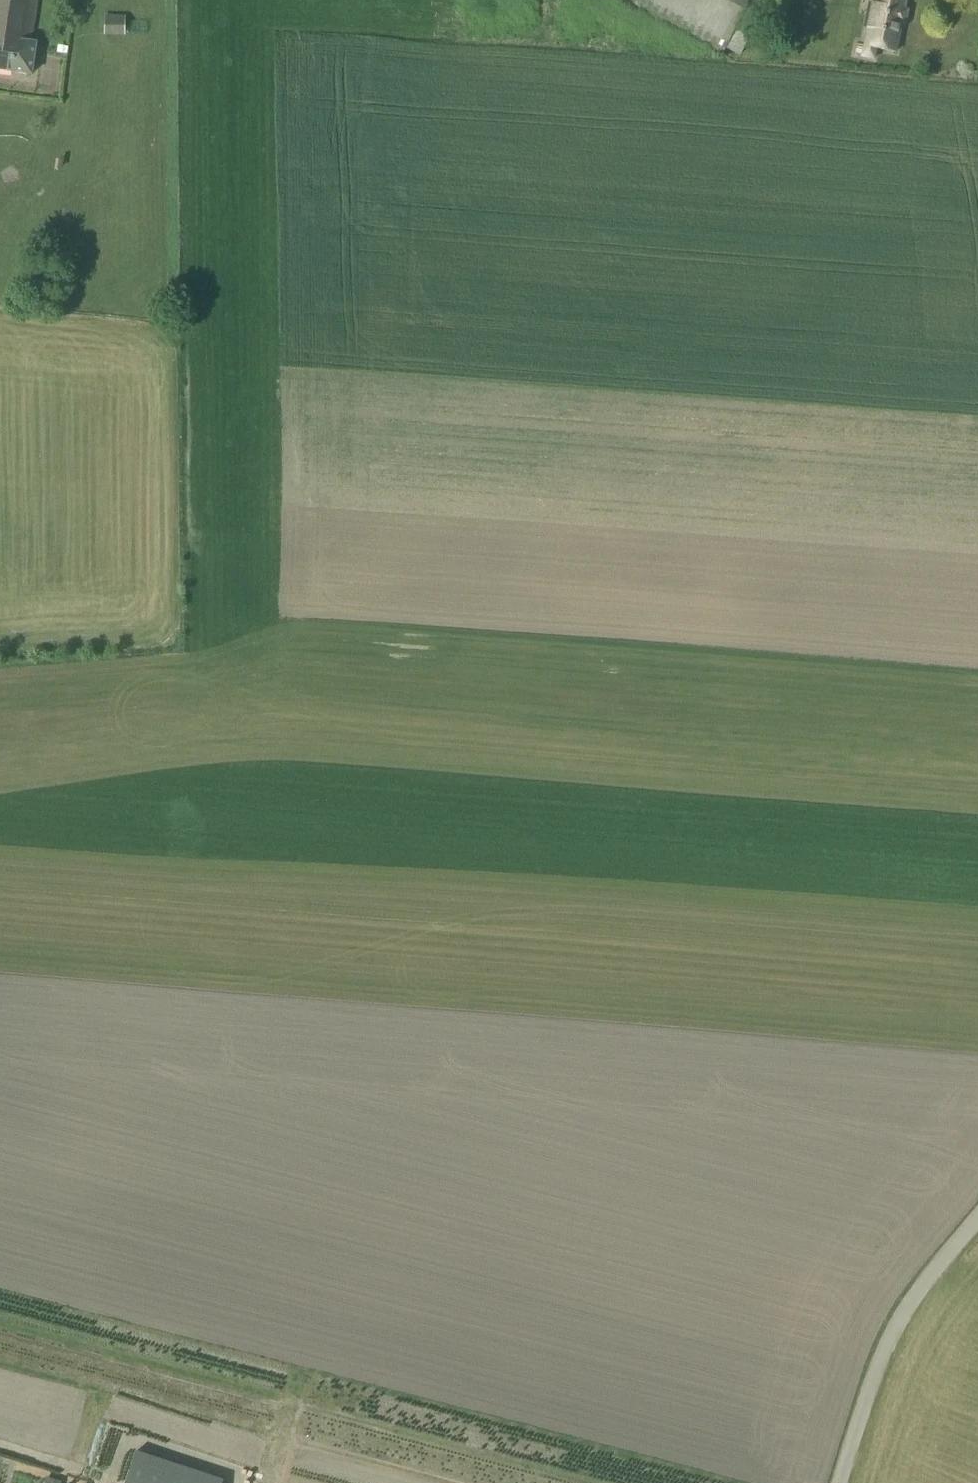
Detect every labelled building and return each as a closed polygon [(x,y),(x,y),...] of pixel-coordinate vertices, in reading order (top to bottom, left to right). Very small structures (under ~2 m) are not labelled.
[(34,0),(0,0),(0,72),(27,76),(32,45),(27,44),(34,0)] [(765,6),(752,0),(607,0),(722,57),(726,50),(740,57),(765,6)] [(899,25),(897,24),(902,0),(872,0),(862,49),(893,55),(899,25)] [(103,36),(124,36),(124,17),(103,17),(103,36)] [(223,1480),(136,1453),(127,1482),(222,1482),(223,1480)]
